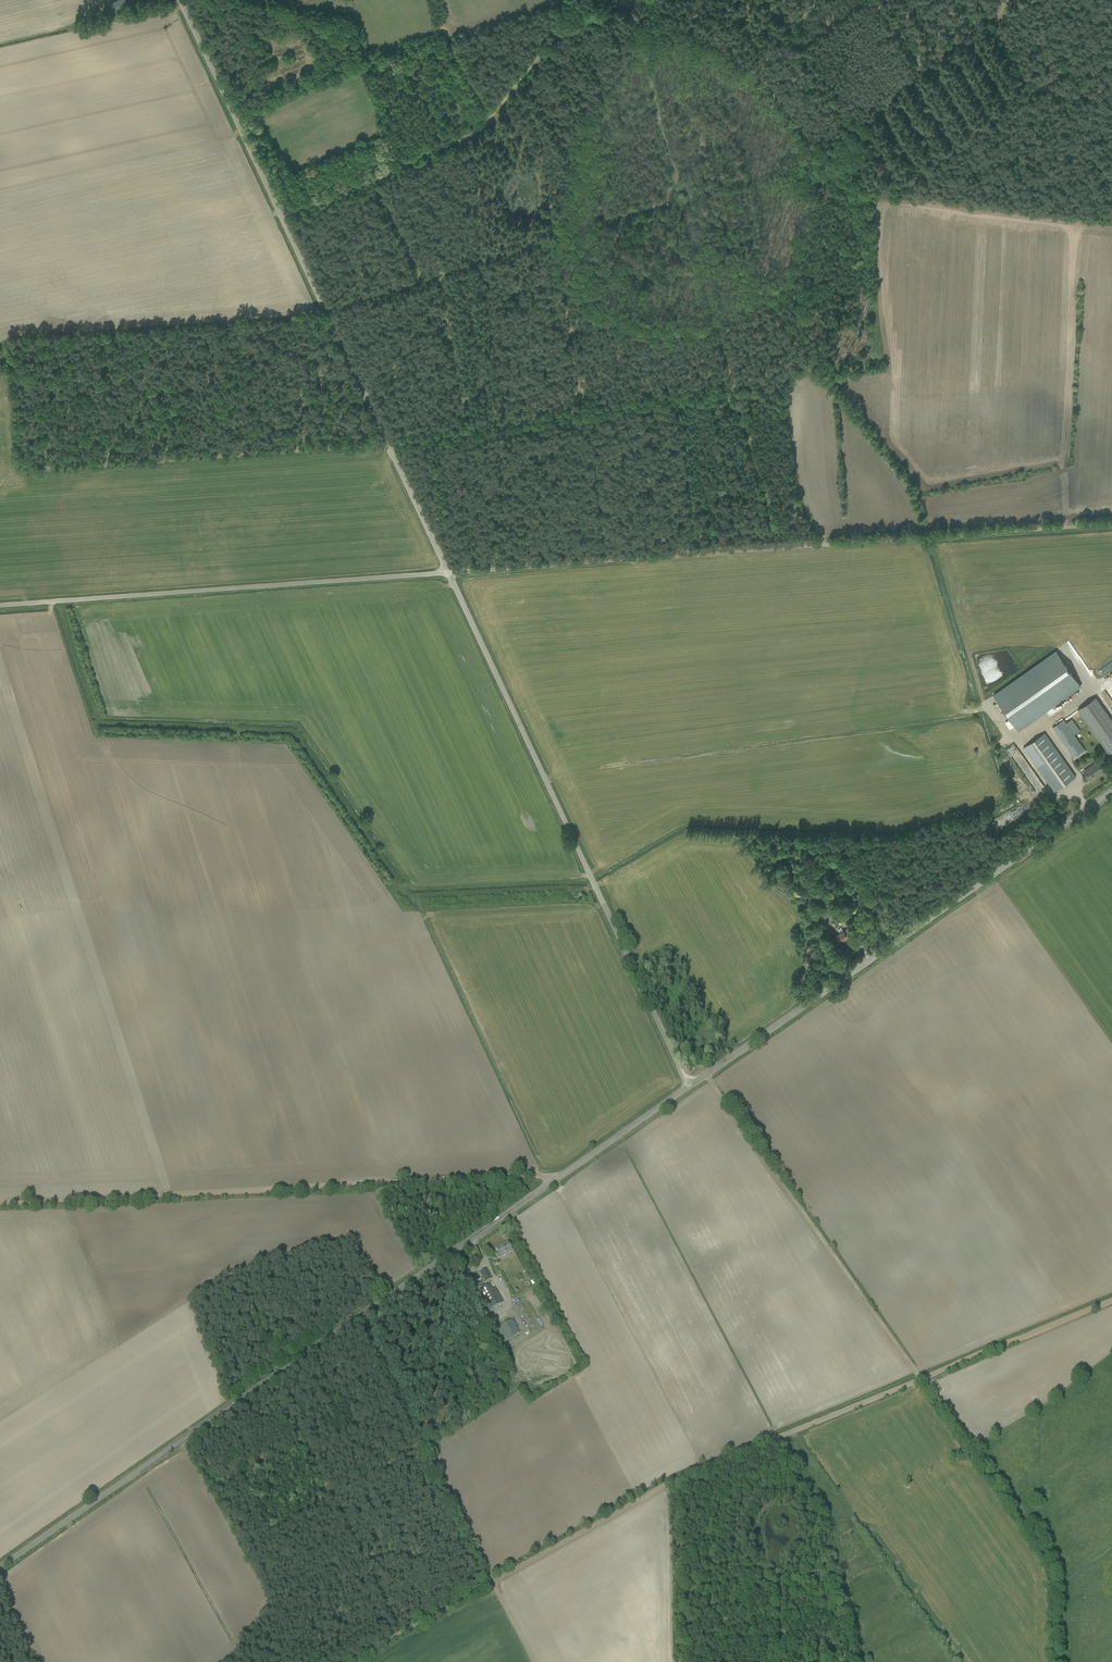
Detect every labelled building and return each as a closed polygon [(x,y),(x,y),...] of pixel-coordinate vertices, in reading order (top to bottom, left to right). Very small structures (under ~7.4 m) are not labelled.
[(109,6),(114,17),(130,10),(126,0),(121,0),(109,6)] [(1054,705),(1081,686),(1056,651),(993,696),(1018,730),(1045,711),(1049,716),(1058,710),(1054,705)] [(1109,754),(1111,752),(1111,720),(1095,697),(1078,709),(1109,754)] [(1063,719),(1052,727),(1074,757),(1085,749),(1063,719)] [(1023,748),(1051,787),(1054,792),(1076,777),(1045,733),(1023,748)] [(1084,771),(1086,775),(1089,780),(1094,776),(1097,773),(1097,775),(1104,770),(1098,761),(1084,771)] [(852,873),(846,877),(849,882),(855,878),(852,873)] [(832,889),(823,894),(826,900),(834,896),(834,894),(832,889)] [(834,894),(834,896),(839,902),(844,898),(839,891),(834,894)] [(838,911),(833,904),(814,916),(819,923),(838,911)] [(809,931),(814,937),(821,932),(817,928),(814,930),(812,929),(809,931)] [(836,936),(837,938),(840,942),(848,937),(849,938),(853,936),(848,928),(836,936)] [(495,1253),(497,1258),(498,1259),(508,1253),(507,1252),(512,1250),(507,1242),(501,1245),(502,1246),(496,1249),(497,1251),(495,1253)] [(491,1279),(486,1269),(479,1272),(485,1282),(491,1279)] [(478,1290),(489,1309),(503,1302),(495,1288),(491,1290),(488,1284),(478,1290)]
